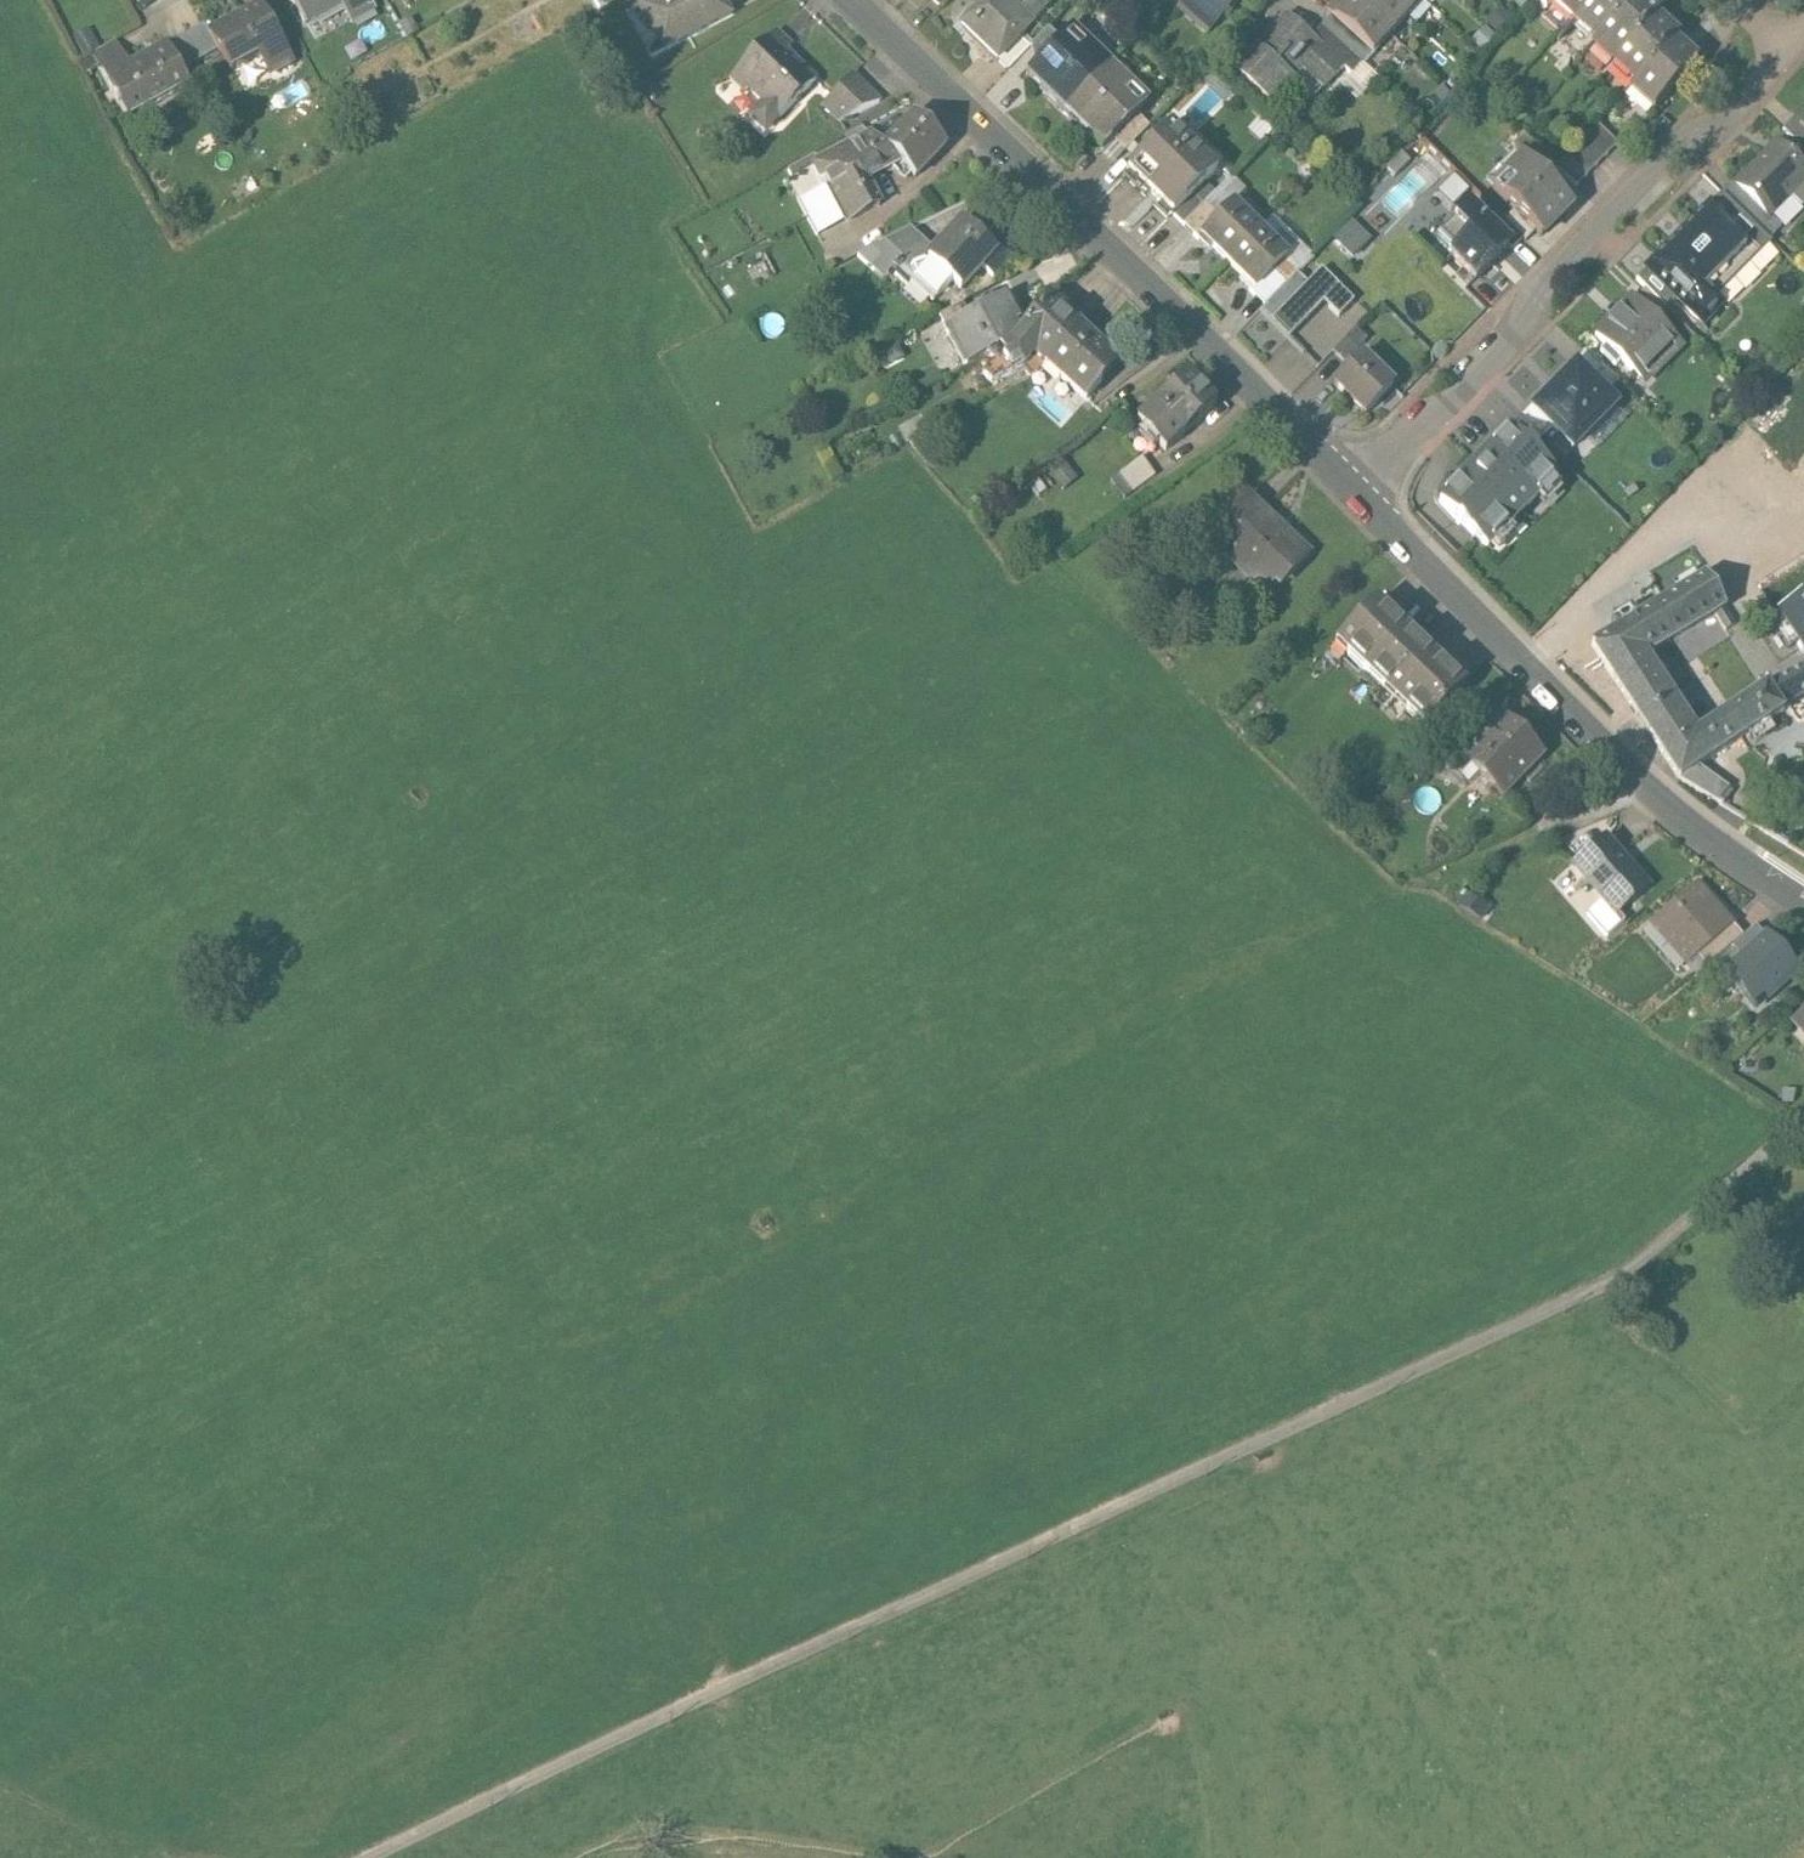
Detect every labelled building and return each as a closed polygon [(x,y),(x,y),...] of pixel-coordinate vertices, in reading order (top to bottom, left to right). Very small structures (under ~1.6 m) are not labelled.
[(306,23),(340,5),(350,24),(375,11),(369,0),(293,0),(306,23)] [(641,7),(667,54),(732,18),(723,0),(653,0),(641,7)] [(962,26),(999,61),(1022,36),(1047,10),(1037,0),(1034,0),(1021,14),(1007,0),(987,0),(962,26)] [(1185,8),(1188,5),(1214,29),(1240,0),(1176,0),(1185,8)] [(1406,20),(1384,0),(1354,0),(1351,3),(1390,38),(1406,20)] [(1406,20),(1422,2),(1420,0),(1384,0),(1406,20)] [(1554,4),(1576,23),(1596,0),(1558,0),(1554,4)] [(1597,42),(1636,0),(1596,0),(1576,23),(1597,42)] [(1654,22),(1659,17),(1640,0),(1636,0),(1597,42),(1618,62),(1654,22)] [(1372,57),(1390,38),(1351,3),(1343,12),(1335,4),(1326,15),(1334,23),(1372,57)] [(262,8),(209,37),(218,54),(230,76),(260,60),(270,77),(293,64),(262,8)] [(1286,18),(1234,75),(1272,110),(1302,77),(1323,96),(1345,72),(1314,44),(1286,18)] [(1671,46),(1676,41),(1654,22),(1618,62),(1614,66),(1636,85),(1671,46)] [(1372,57),(1334,23),(1314,44),(1345,72),(1353,78),(1372,57)] [(204,29),(181,42),(194,67),(218,54),(209,37),(204,29)] [(1049,31),(1028,53),(1044,68),(1065,46),(1049,31)] [(776,33),(738,70),(749,81),(744,86),(761,104),(747,118),(762,132),(775,119),(777,120),(815,82),(785,54),(791,48),(776,33)] [(1022,36),(999,61),(1010,71),(1028,53),(1033,46),(1022,36)] [(1070,116),(1112,71),(1074,36),(1065,46),(1044,68),(1032,80),(1070,116)] [(94,56),(107,80),(131,66),(118,42),(94,56)] [(181,42),(168,49),(182,74),(194,67),(181,42)] [(131,66),(107,80),(130,122),(191,88),(182,74),(168,49),(167,46),(131,66)] [(1636,85),(1629,92),(1650,111),(1692,65),(1671,46),(1636,85)] [(1112,71),(1070,116),(1108,151),(1115,143),(1139,118),(1150,107),(1112,71)] [(881,103),(851,75),(821,107),(841,125),(881,103)] [(1795,121),(1796,122),(1803,130),(1803,112),(1795,121)] [(913,117),(883,148),(899,164),(915,179),(945,148),(913,117)] [(1139,118),(1115,143),(1128,155),(1149,132),(1139,118)] [(1796,122),(1785,133),(1803,152),(1803,130),(1796,122)] [(1597,128),(1556,169),(1577,189),(1618,148),(1597,128)] [(1217,172),(1174,132),(1133,177),(1176,216),(1204,186),(1217,172)] [(873,139),(865,144),(878,170),(884,166),(886,171),(899,164),(883,148),(873,139)] [(865,144),(817,168),(830,195),(862,177),(878,170),(865,144)] [(1737,187),(1779,228),(1783,232),(1803,210),(1803,175),(1776,147),(1737,187)] [(1419,153),(1408,164),(1420,175),(1430,165),(1419,153)] [(1524,161),(1493,191),(1515,214),(1534,233),(1541,240),(1571,209),(1524,161)] [(816,241),(846,224),(830,195),(817,168),(786,184),(805,220),(816,241)] [(862,177),(830,195),(846,224),(879,207),(862,177)] [(1215,197),(1207,206),(1219,219),(1233,205),(1242,194),(1229,182),(1215,197)] [(1204,186),(1176,216),(1187,227),(1207,206),(1215,197),(1204,186)] [(1397,186),(1386,196),(1398,208),(1409,197),(1397,186)] [(1779,228),(1737,187),(1725,199),(1767,240),(1779,228)] [(1767,240),(1725,199),(1714,211),(1758,255),(1770,244),(1767,240)] [(1228,265),(1260,231),(1233,205),(1219,219),(1200,239),(1228,265)] [(1207,206),(1187,227),(1200,239),(1219,219),(1207,206)] [(1714,211),(1712,208),(1646,273),(1671,298),(1704,331),(1724,311),(1713,300),(1758,255),(1714,211)] [(1468,209),(1436,240),(1474,278),(1476,280),(1500,257),(1502,258),(1510,251),(1486,227),(1468,209)] [(1534,233),(1515,214),(1504,224),(1521,241),(1523,243),(1534,233)] [(1521,241),(1504,224),(1498,218),(1486,227),(1510,251),(1521,241)] [(1273,222),(1262,233),(1287,257),(1297,246),(1273,222)] [(998,252),(965,224),(938,254),(921,241),(894,270),(898,274),(895,277),(907,287),(910,284),(914,279),(935,297),(930,303),(933,304),(952,282),(962,291),(983,268),(998,252)] [(921,241),(911,231),(872,251),(894,270),(921,241)] [(1260,231),(1228,265),(1254,290),(1273,270),(1287,257),(1262,233),(1260,231)] [(1312,260),(1297,246),(1287,257),(1273,270),(1289,285),(1295,278),(1312,260)] [(1002,247),(998,252),(983,268),(995,278),(1014,257),(1002,247)] [(1273,270),(1254,290),(1270,305),(1289,285),(1273,270)] [(1671,298),(1646,273),(1637,283),(1648,294),(1662,307),(1671,298)] [(1262,312),(1290,338),(1325,301),(1339,315),(1349,304),(1321,277),(1308,291),(1295,278),(1289,285),(1270,305),(1262,312)] [(914,279),(910,284),(930,303),(935,297),(914,279)] [(1662,307),(1648,294),(1636,305),(1658,326),(1669,315),(1662,307)] [(1019,325),(1005,299),(969,318),(945,332),(966,369),(981,361),(1010,346),(1019,335),(1015,327),(1019,325)] [(1049,303),(1019,335),(1010,346),(981,361),(986,372),(983,374),(993,384),(1024,366),(1034,354),(1045,364),(1078,328),(1049,303)] [(1634,303),(1600,338),(1608,347),(1603,353),(1615,365),(1621,359),(1647,385),(1682,350),(1658,326),(1636,305),(1634,303)] [(961,305),(938,318),(945,332),(969,318),(961,305)] [(1117,364),(1078,328),(1045,364),(1086,401),(1101,385),(1099,383),(1117,364)] [(1371,347),(1356,332),(1334,356),(1349,370),(1362,357),(1371,347)] [(1392,385),(1362,357),(1349,370),(1335,385),(1365,413),(1392,385)] [(1613,384),(1586,357),(1574,368),(1602,396),(1613,384)] [(1574,368),(1532,412),(1556,434),(1573,451),(1615,407),(1602,396),(1574,368)] [(1187,374),(1149,410),(1177,442),(1215,406),(1187,374)] [(1177,442),(1149,410),(1137,422),(1167,452),(1177,442)] [(1556,434),(1532,412),(1521,424),(1545,446),(1556,434)] [(1559,476),(1508,427),(1474,463),(1525,512),(1559,476)] [(1142,456),(1121,471),(1134,489),(1156,474),(1142,456)] [(1525,512),(1474,463),(1439,499),(1490,548),(1525,512)] [(1253,497),(1210,542),(1269,598),(1312,553),(1253,497)] [(1637,715),(1669,694),(1645,657),(1724,609),(1705,576),(1592,646),(1637,715)] [(1778,614),(1803,653),(1803,597),(1778,614)] [(1380,604),(1335,651),(1377,692),(1423,646),(1380,604)] [(1423,646),(1377,692),(1419,732),(1464,686),(1423,646)] [(1767,688),(1781,709),(1803,696),(1803,668),(1767,688)] [(1781,709),(1767,688),(1766,686),(1698,731),(1717,756),(1783,712),(1781,709)] [(1717,756),(1698,731),(1694,734),(1669,694),(1637,715),(1680,779),(1705,763),(1717,756)] [(1502,722),(1463,761),(1502,800),(1508,794),(1541,761),(1502,722)] [(1705,763),(1680,779),(1719,805),(1728,789),(1715,781),(1720,773),(1705,763)] [(1648,891),(1605,842),(1572,870),(1616,920),(1648,891)] [(1732,925),(1698,887),(1650,930),(1683,968),(1732,925)] [(1761,939),(1722,974),(1753,1010),(1793,975),(1761,939)] [(1795,1025),(1803,1036),(1803,1017),(1795,1025)]
